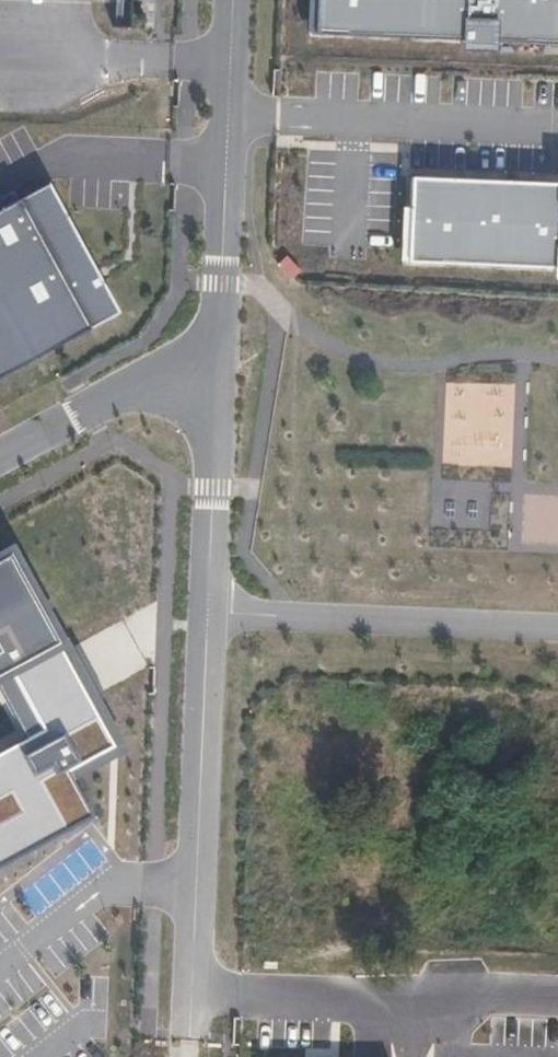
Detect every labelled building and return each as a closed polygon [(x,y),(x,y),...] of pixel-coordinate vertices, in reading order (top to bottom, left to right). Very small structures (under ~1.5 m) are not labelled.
[(310,19),(557,31),(557,0),(311,0),(310,19)] [(406,169),(405,249),(557,256),(557,174),(406,169)] [(0,209),(0,380),(114,312),(45,185),(0,209)] [(90,819),(64,771),(112,745),(10,553),(0,558),(0,680),(7,676),(38,734),(0,754),(0,867),(90,819)]
